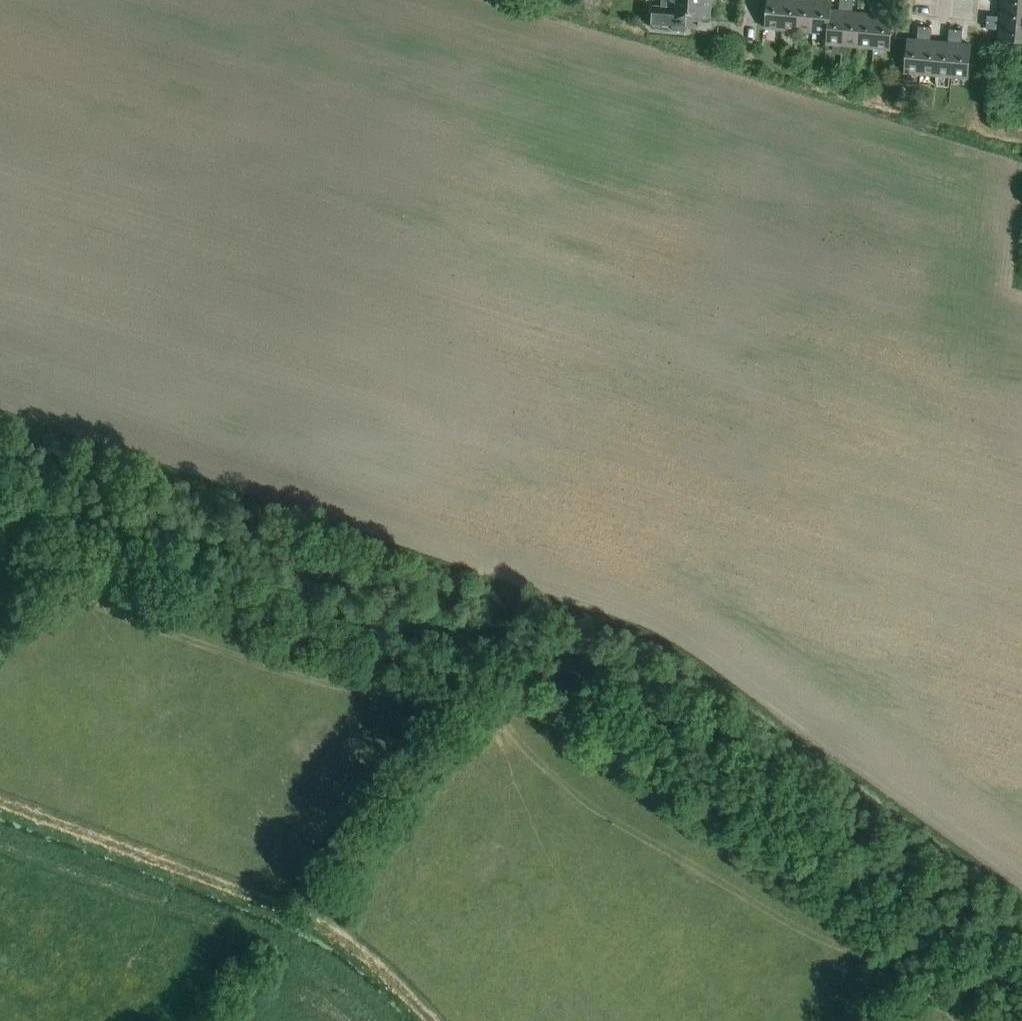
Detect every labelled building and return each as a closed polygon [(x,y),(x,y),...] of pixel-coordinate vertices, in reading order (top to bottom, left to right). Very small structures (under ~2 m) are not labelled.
[(671,8),(654,7),(652,29),(680,31),(681,18),(710,21),(712,0),(672,0),(671,8)] [(784,0),(768,0),(766,29),(782,30),(784,0)] [(782,30),(797,32),(800,0),(784,0),(782,30)] [(797,32),(813,33),(816,0),(800,0),(797,32)] [(813,33),(828,34),(830,11),(831,11),(832,1),(823,0),(816,0),(813,33)] [(847,0),(840,0),(839,12),(831,11),(830,11),(828,34),(827,44),(843,46),(847,0)] [(862,14),(853,13),(854,0),(847,0),(843,46),(858,47),(862,14)] [(1021,10),(1021,0),(1002,0),(1002,8),(1021,10)] [(874,49),(878,2),(872,1),(870,14),(862,14),(858,47),(874,49)] [(878,2),(874,49),(890,50),(893,16),(884,16),(885,2),(878,2)] [(1021,26),(1021,10),(1002,8),(1001,17),(987,16),(987,23),(1021,26)] [(987,23),(986,29),(1000,30),(999,40),(1021,42),(1021,26),(987,23)] [(921,75),(925,28),(919,27),(917,40),(908,39),(905,73),(921,75)] [(925,28),(921,75),(936,76),(940,42),(931,42),(932,28),(925,28)] [(940,42),(936,76),(952,78),(956,30),(950,30),(948,43),(940,42)] [(963,31),(956,30),(952,78),(968,79),(971,45),(962,44),(963,31)] [(895,88),(894,100),(902,101),(903,89),(895,88)]
